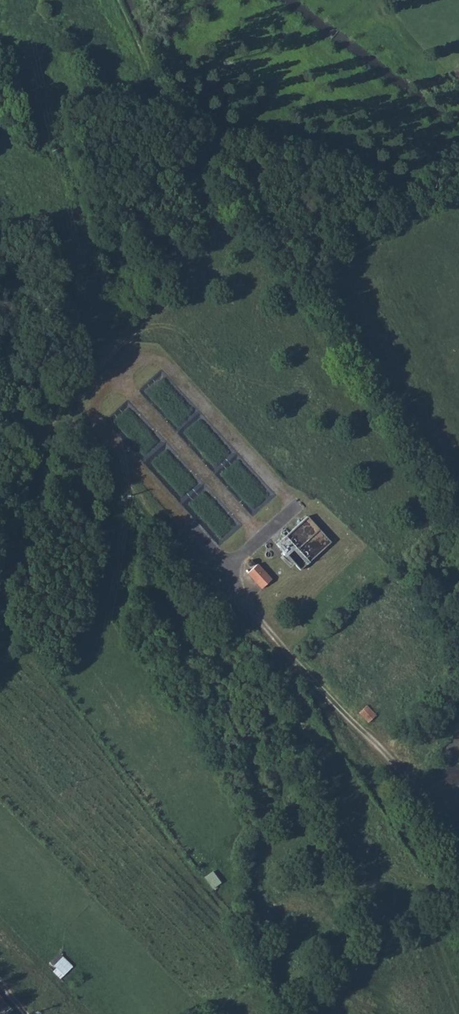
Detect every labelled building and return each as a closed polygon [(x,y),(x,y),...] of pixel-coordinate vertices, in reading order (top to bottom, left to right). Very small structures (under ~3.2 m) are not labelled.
[(306,517),(276,544),(299,570),(330,542),(306,517)] [(246,574),(261,589),(272,578),(257,563),(246,574)] [(381,650),(377,646),(366,660),(371,663),(381,650)] [(360,715),(368,723),(375,716),(368,708),(360,715)] [(50,962),(55,968),(52,971),(59,979),(72,967),(60,953),(50,962)]
